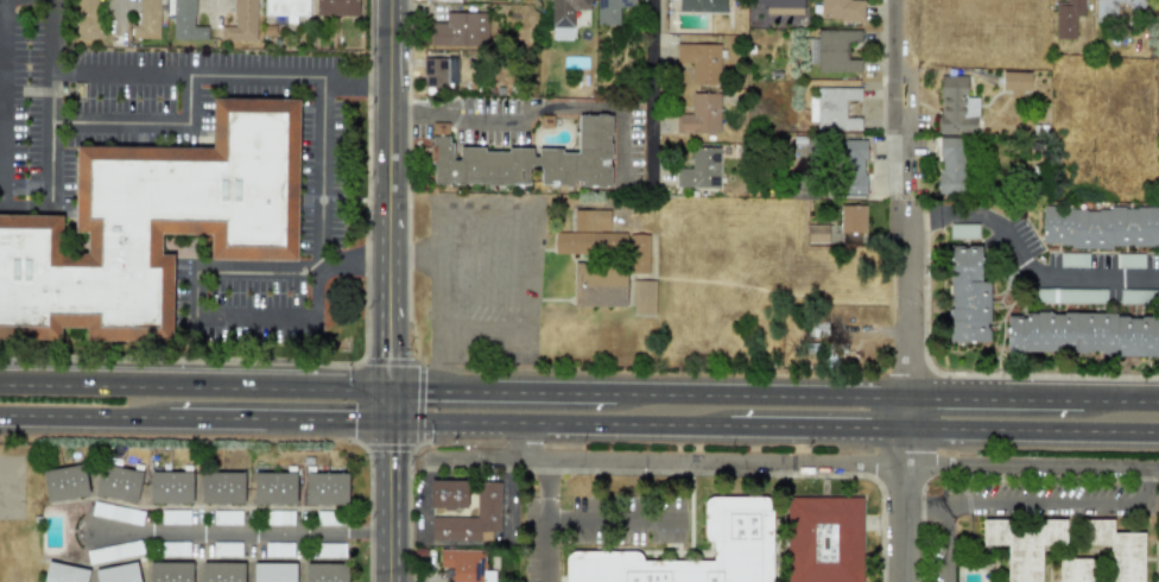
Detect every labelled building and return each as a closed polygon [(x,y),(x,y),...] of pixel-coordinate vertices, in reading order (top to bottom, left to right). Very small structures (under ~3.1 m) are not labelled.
[(159,0),(142,0),(141,38),(158,39),(159,0)] [(207,27),(194,27),(194,0),(173,0),(172,39),(207,40),(207,27)] [(233,27),(220,27),(220,40),(255,41),(256,0),(234,0),(233,27)] [(286,16),(286,24),(295,24),(295,16),(308,16),(308,0),(263,0),(263,15),(286,16)] [(357,0),(315,0),(315,15),(357,15),(357,0)] [(550,39),(572,39),(572,10),(590,10),(590,0),(551,0),(550,39)] [(619,24),(619,7),(635,7),(635,0),(596,0),(596,24),(619,24)] [(724,0),(678,0),(678,12),(724,12),(724,0)] [(862,0),(849,0),(820,0),(819,19),(862,20),(862,0)] [(1083,0),(1065,0),(1065,1),(1056,0),(1054,38),(1075,38),(1075,15),(1083,15),(1083,0)] [(1144,0),(1095,0),(1095,21),(1115,21),(1115,2),(1127,2),(1127,10),(1144,10),(1144,0)] [(429,46),(487,47),(487,13),(445,12),(445,23),(430,23),(429,46)] [(860,71),(860,59),(848,59),(847,42),(860,42),(860,29),(816,30),(817,71),(860,71)] [(674,62),(690,62),(690,83),(718,84),(720,44),(674,43),(674,62)] [(456,57),(422,58),(423,87),(457,86),(456,57)] [(1030,72),(1002,71),(1001,93),(1030,94),(1030,72)] [(965,76),(939,75),(938,133),(975,134),(976,97),(965,97),(965,76)] [(860,88),(815,87),(815,97),(809,97),(808,121),(816,121),(816,129),(860,131),(860,116),(844,116),(844,100),(860,100),(860,88)] [(718,133),(718,93),(691,93),(690,113),(674,113),(674,133),(718,133)] [(60,340),(60,328),(84,328),(84,341),(171,342),(172,255),(160,255),(161,234),(210,235),(210,259),(296,261),(298,99),(212,98),(211,148),(75,146),(74,233),(86,233),(85,254),(61,254),(61,216),(0,215),(0,340),(60,340)] [(431,183),(528,185),(529,166),(539,167),(538,184),(580,185),(580,186),(609,187),(611,115),(577,115),(576,151),(534,150),(458,148),(458,159),(449,159),(450,123),(433,123),(433,131),(432,131),(431,183)] [(937,194),(962,194),(963,138),(938,138),(937,194)] [(866,140),(840,139),(838,195),(864,195),(866,140)] [(674,185),(718,188),(720,147),(691,146),(690,167),(674,167),(674,185)] [(864,204),(838,205),(840,233),(864,233),(864,204)] [(1040,208),(1040,246),(1158,247),(1158,208),(1040,208)] [(608,209),(572,210),(574,232),(553,233),(553,254),(625,253),(625,232),(609,233),(608,209)] [(977,223),(949,223),(949,236),(977,238),(977,223)] [(806,242),(826,242),(826,224),(805,224),(806,242)] [(857,245),(859,234),(846,233),(846,243),(857,245)] [(648,234),(629,234),(628,273),(647,273),(648,234)] [(980,245),(948,245),(948,341),(987,342),(988,281),(980,281),(980,245)] [(1088,253),(1059,253),(1059,267),(1087,267),(1088,253)] [(1144,254),(1116,253),(1116,267),(1144,267),(1144,254)] [(625,306),(625,265),(574,264),(572,306),(625,306)] [(653,314),(654,280),(633,279),(632,314),(653,314)] [(1106,290),(1036,287),(1036,301),(1104,303),(1106,290)] [(1119,289),(1119,303),(1158,304),(1158,289),(1119,289)] [(1158,354),(1158,315),(1025,312),(1025,317),(1006,316),(1005,352),(1158,354)] [(93,495),(136,503),(141,472),(99,464),(93,495)] [(45,501),(87,497),(84,465),(42,470),(45,501)] [(192,472),(149,472),(149,503),(191,504),(192,472)] [(243,472),(199,472),(198,504),(243,504),(243,472)] [(295,504),(295,472),(252,473),(253,505),(295,504)] [(347,473),(304,473),(304,504),(346,505),(347,473)] [(428,507),(466,508),(467,480),(429,479),(428,507)] [(499,530),(499,481),(476,481),(475,517),(430,517),(430,539),(490,540),(490,530),(499,530)] [(639,559),(639,551),(564,551),(564,581),(771,581),(771,496),(703,496),(703,540),(712,540),(712,559),(639,559)] [(861,496),(785,496),(785,581),(861,581),(861,496)] [(139,511),(94,501),(91,514),(136,524),(139,511)] [(161,524),(189,524),(189,510),(161,510),(161,524)] [(240,524),(240,511),(215,510),(215,524),(240,524)] [(293,512),(265,511),(265,524),(292,525),(293,512)] [(316,525),(335,524),(334,511),(316,511),(316,525)] [(1006,581),(1040,581),(1040,544),(1065,544),(1065,519),(981,520),(981,545),(1006,544),(1006,581)] [(1142,532),(1112,532),(1112,519),(1085,519),(1085,545),(1108,544),(1108,581),(1142,581),(1142,532)] [(143,554),(141,540),(87,551),(90,565),(143,554)] [(188,542),(163,543),(163,556),(188,555),(188,542)] [(240,556),(240,543),(213,542),(213,556),(240,556)] [(292,557),(292,543),(265,543),(264,556),(292,557)] [(344,543),(316,543),(316,556),(344,556),(344,543)] [(493,570),(483,570),(483,549),(438,549),(437,568),(450,568),(450,581),(461,581),(493,581),(493,570)] [(1091,558),(1058,557),(1058,581),(1091,581),(1091,558)] [(88,570),(47,561),(42,581),(86,581),(88,570)] [(136,562),(94,569),(96,581),(139,581),(136,562)] [(149,562),(149,581),(191,581),(192,563),(149,562)] [(200,562),(200,581),(243,581),(243,563),(200,562)] [(295,563),(253,562),(252,581),(294,581),(295,563)] [(304,563),(303,581),(346,581),(346,563),(304,563)]
